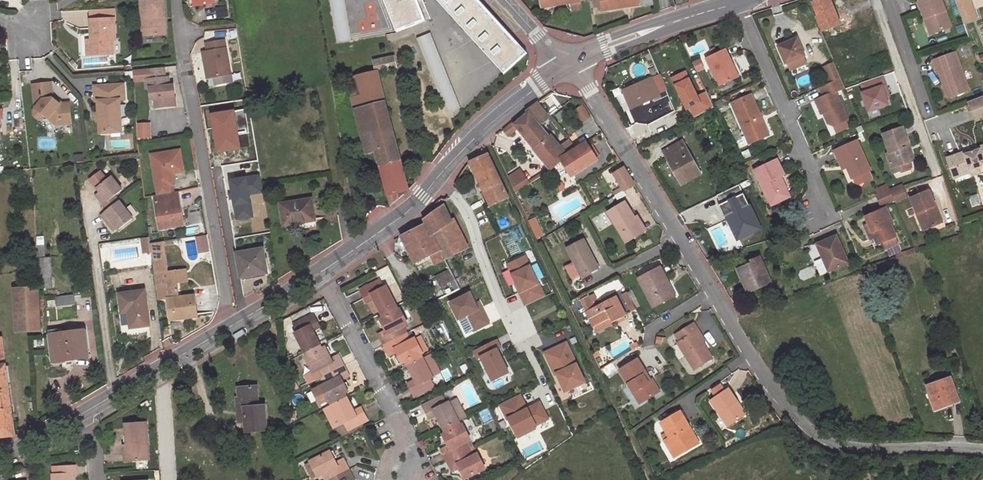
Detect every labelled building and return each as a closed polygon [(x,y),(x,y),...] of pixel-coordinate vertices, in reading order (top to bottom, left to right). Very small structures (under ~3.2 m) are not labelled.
[(143,37),(163,36),(162,17),(166,17),(165,0),(141,0),(143,37)] [(338,43),(353,40),(346,0),(331,0),(338,43)] [(398,32),(427,21),(418,0),(385,0),(398,32)] [(505,74),(528,53),(480,0),(438,0),(505,74)] [(602,10),(638,5),(638,0),(600,0),(602,10)] [(820,31),(840,23),(830,0),(822,0),(813,4),(818,17),(815,19),(820,31)] [(941,0),(917,0),(924,17),(927,16),(933,32),(951,26),(941,0)] [(959,12),(966,10),(965,8),(962,0),(955,0),(959,12)] [(91,11),(92,41),(87,41),(88,56),(114,54),(113,39),(116,39),(115,10),(91,11)] [(933,32),(927,16),(924,17),(930,34),(933,32)] [(418,39),(448,112),(461,107),(432,33),(418,39)] [(778,47),(786,64),(788,63),(803,56),(805,55),(797,38),(778,47)] [(225,39),(207,42),(209,51),(207,51),(209,67),(211,77),(215,77),(216,84),(233,81),(225,39)] [(726,49),(706,59),(719,87),(739,77),(726,49)] [(968,90),(955,52),(935,60),(943,82),(945,81),(950,97),(968,90)] [(394,56),(353,65),(356,76),(377,71),(397,67),(394,56)] [(806,63),(803,56),(788,63),(791,70),(806,63)] [(824,67),(831,82),(841,78),(834,63),(824,67)] [(151,86),(152,98),(155,97),(160,97),(161,105),(177,104),(175,84),(170,84),(170,75),(164,76),(163,66),(134,69),(134,79),(147,77),(148,87),(151,86)] [(347,78),(355,108),(385,100),(377,71),(356,76),(347,78)] [(660,75),(623,90),(631,109),(653,100),(655,102),(661,99),(658,93),(666,90),(660,75)] [(867,111),(891,103),(882,76),(858,84),(867,111)] [(831,82),(820,87),(824,96),(815,100),(822,114),(823,113),(828,124),(833,126),(848,119),(836,92),(845,88),(841,78),(831,82)] [(74,125),(72,101),(56,102),(55,81),(32,83),(35,119),(48,118),(48,127),(74,125)] [(125,85),(96,86),(97,102),(100,101),(102,133),(123,132),(121,100),(126,100),(125,85)] [(751,95),(733,103),(750,144),(766,137),(758,119),(761,118),(751,95)] [(969,100),(975,118),(982,115),(982,95),(969,100)] [(385,100),(355,108),(366,153),(376,150),(390,208),(399,199),(397,192),(408,190),(408,189),(385,100)] [(528,113),(514,125),(518,130),(555,178),(563,171),(558,164),(561,162),(559,158),(562,156),(573,175),(598,160),(597,158),(601,156),(596,150),(598,148),(594,141),(592,142),(591,141),(577,151),(569,141),(560,148),(550,136),(548,138),(539,127),(550,118),(537,103),(527,111),(528,113)] [(583,105),(575,110),(583,122),(590,117),(583,105)] [(245,109),(212,114),(219,151),(246,147),(244,132),(248,131),(245,109)] [(152,139),(152,122),(137,122),(137,139),(152,139)] [(502,129),(508,138),(518,130),(514,125),(512,122),(502,129)] [(883,133),(889,151),(886,153),(893,173),(903,169),(902,164),(910,161),(903,143),(906,142),(901,126),(883,133)] [(683,141),(663,152),(682,185),(701,175),(683,141)] [(835,151),(842,167),(846,165),(852,179),(870,171),(857,141),(835,151)] [(469,164),(490,206),(509,198),(484,145),(469,164)] [(947,157),(952,176),(971,171),(970,169),(977,166),(982,165),(982,146),(947,157)] [(183,166),(180,150),(151,154),(157,187),(169,185),(174,184),(172,173),(172,172),(168,173),(167,168),(183,166)] [(778,160),(755,170),(767,197),(771,205),(789,196),(780,176),(784,174),(778,160)] [(624,167),(613,174),(624,191),(635,184),(624,167)] [(100,190),(103,194),(100,197),(104,203),(117,194),(123,189),(112,174),(107,178),(101,170),(91,177),(100,190)] [(527,185),(521,176),(511,182),(516,194),(527,185)] [(737,237),(761,225),(740,184),(717,196),(737,237)] [(888,184),(875,189),(882,208),(909,197),(903,184),(891,189),(888,184)] [(170,193),(169,185),(157,187),(158,195),(170,193)] [(934,203),(928,190),(910,197),(917,214),(920,213),(926,228),(942,221),(936,209),(933,210),(930,204),(933,203),(934,203)] [(158,195),(155,195),(160,228),(183,224),(178,199),(176,199),(174,192),(170,193),(158,195)] [(108,208),(120,199),(117,194),(104,203),(108,208)] [(312,198),(280,203),(284,225),(297,222),(296,221),(315,218),(312,198)] [(441,198),(422,217),(426,224),(433,237),(452,222),(441,198)] [(111,216),(119,227),(119,228),(134,217),(120,199),(108,208),(102,212),(107,219),(111,216)] [(607,211),(625,242),(637,234),(629,220),(634,217),(629,209),(624,201),(607,211)] [(629,220),(637,234),(645,229),(632,207),(629,209),(634,217),(629,220)] [(868,225),(864,226),(873,247),(896,236),(891,225),(893,224),(887,208),(865,218),(868,225)] [(916,214),(923,230),(926,228),(920,213),(917,214),(916,214)] [(119,227),(111,216),(107,219),(115,229),(119,227)] [(445,260),(464,251),(470,248),(456,219),(452,222),(433,237),(440,250),(445,260)] [(402,236),(415,263),(440,250),(433,237),(426,224),(402,236)] [(208,235),(197,237),(200,253),(211,251),(208,235)] [(837,235),(817,244),(829,272),(849,263),(837,235)] [(584,239),(567,248),(574,261),(581,276),(599,268),(584,239)] [(264,248),(236,252),(240,277),(267,273),(264,248)] [(467,258),(464,251),(445,260),(450,270),(454,279),(460,289),(468,286),(456,263),(467,258)] [(52,287),(53,257),(41,257),(41,287),(52,287)] [(525,257),(508,266),(521,292),(519,293),(526,306),(545,297),(525,257)] [(752,263),(738,270),(748,293),(771,283),(760,257),(751,261),(752,263)] [(165,298),(168,298),(170,319),(182,317),(181,315),(197,313),(195,294),(179,296),(177,281),(175,269),(175,268),(167,269),(166,258),(154,259),(157,287),(164,287),(165,298)] [(577,279),(581,276),(574,261),(569,263),(577,279)] [(659,266),(638,278),(653,307),(669,297),(662,283),(666,280),(659,266)] [(184,268),(175,269),(177,281),(186,280),(184,268)] [(441,286),(454,279),(450,270),(436,277),(441,286)] [(516,283),(510,270),(502,274),(509,287),(516,283)] [(381,278),(362,287),(366,295),(372,292),(375,297),(382,311),(397,302),(387,284),(384,285),(381,278)] [(674,295),(666,280),(662,283),(669,297),(674,295)] [(39,286),(17,287),(19,332),(41,330),(39,286)] [(145,289),(119,293),(122,312),(128,311),(130,327),(150,325),(145,289)] [(372,292),(366,295),(368,300),(375,297),(372,292)] [(627,292),(622,294),(631,312),(637,309),(627,292)] [(470,294),(450,304),(458,321),(466,317),(474,332),(489,324),(482,308),(478,310),(476,305),(470,294)] [(617,295),(586,312),(593,327),(611,318),(613,323),(627,314),(617,295)] [(382,311),(385,317),(400,309),(397,302),(382,311)] [(382,319),(387,329),(381,333),(386,343),(409,332),(406,325),(411,323),(402,308),(400,309),(385,317),(382,319)] [(311,314),(293,324),(297,332),(293,333),(304,353),(319,345),(311,331),(308,326),(316,322),(311,314)] [(614,324),(613,323),(611,318),(593,327),(596,334),(614,324)] [(318,327),(316,322),(308,326),(311,331),(318,327)] [(679,342),(696,368),(714,357),(696,330),(699,329),(694,322),(676,333),(681,340),(679,342)] [(86,330),(48,335),(52,360),(89,355),(86,330)] [(392,355),(399,352),(403,362),(407,360),(421,353),(423,352),(417,337),(412,339),(409,332),(386,343),(392,355)] [(493,382),(509,374),(497,350),(500,349),(496,340),(474,351),(477,359),(481,358),(493,382)] [(637,341),(630,345),(633,349),(640,344),(637,341)] [(947,342),(942,344),(947,359),(953,358),(947,342)] [(565,391),(585,382),(567,343),(545,353),(554,371),(555,371),(557,374),(565,391)] [(306,357),(321,349),(319,345),(304,353),(306,357)] [(304,358),(311,373),(305,376),(308,384),(320,378),(342,366),(336,355),(329,358),(324,348),(321,349),(306,357),(304,358)] [(423,356),(409,363),(415,378),(418,383),(412,386),(415,394),(434,385),(431,377),(433,376),(429,369),(436,365),(430,352),(423,356)] [(421,353),(407,360),(409,363),(423,356),(421,353)] [(620,370),(634,391),(635,390),(642,402),(652,396),(650,394),(658,389),(653,380),(651,381),(648,383),(644,375),(646,373),(638,359),(620,370)] [(0,364),(0,392),(10,391),(6,363),(0,364)] [(433,376),(440,372),(436,365),(429,369),(433,376)] [(346,391),(341,381),(347,377),(342,366),(320,378),(323,385),(312,391),(317,400),(324,397),(326,401),(346,391)] [(409,381),(412,386),(418,383),(415,378),(409,381)] [(952,379),(926,388),(935,410),(959,401),(952,379)] [(257,386),(238,388),(239,398),(243,398),(245,421),(246,431),(267,430),(265,405),(258,406),(257,386)] [(711,400),(729,425),(744,415),(735,402),(738,400),(729,387),(711,400)] [(13,435),(14,435),(15,434),(10,391),(0,392),(0,437),(13,435)] [(426,403),(430,412),(437,408),(439,413),(445,427),(460,419),(451,400),(448,402),(445,394),(426,403)] [(520,395),(500,405),(518,438),(535,429),(534,427),(548,419),(540,403),(521,412),(519,409),(525,406),(520,395)] [(317,400),(319,405),(326,401),(324,397),(317,400)] [(331,404),(340,423),(343,422),(347,429),(366,419),(362,413),(355,416),(352,411),(345,397),(331,404)] [(243,398),(239,398),(236,398),(238,422),(245,421),(243,398)] [(355,416),(362,413),(359,407),(352,411),(355,416)] [(437,408),(430,412),(431,416),(439,413),(437,408)] [(689,426),(681,412),(662,423),(670,438),(665,441),(670,449),(674,447),(678,455),(689,449),(687,445),(694,441),(686,428),(689,426)] [(447,431),(462,423),(460,419),(445,427),(447,431)] [(147,461),(145,422),(123,424),(125,445),(121,445),(122,454),(128,453),(129,462),(147,461)] [(444,432),(449,443),(442,446),(447,458),(470,446),(467,439),(471,437),(464,422),(462,423),(447,431),(444,432)] [(686,428),(694,441),(687,445),(689,449),(699,443),(689,426),(686,428)] [(460,466),(465,476),(485,466),(478,452),(474,454),(470,446),(447,458),(453,470),(460,466)] [(678,455),(674,447),(670,449),(674,457),(678,455)] [(318,476),(322,474),(325,479),(327,479),(348,469),(343,458),(336,462),(331,451),(311,461),(318,476)] [(70,473),(74,473),(73,465),(58,466),(58,475),(51,475),(51,479),(70,479),(70,473)] [(348,469),(327,479),(353,479),(348,469)]
